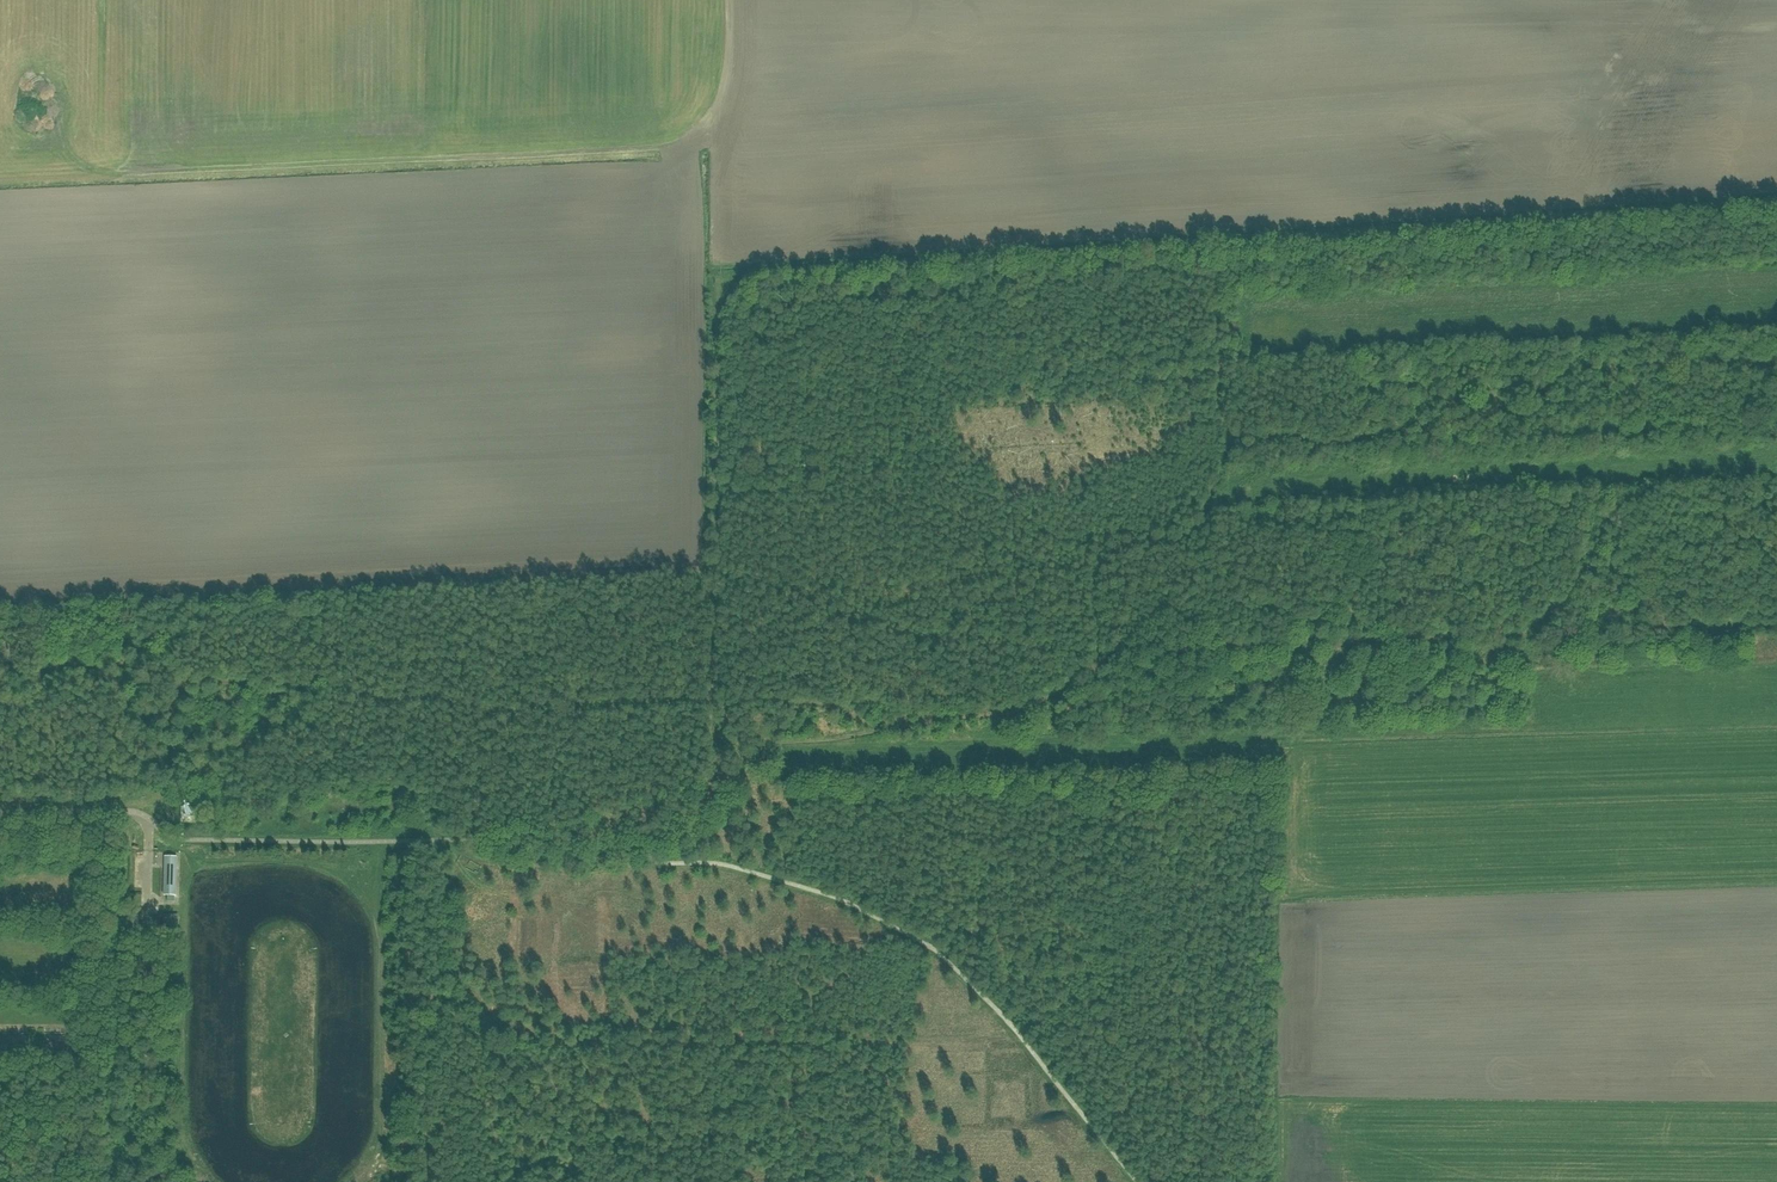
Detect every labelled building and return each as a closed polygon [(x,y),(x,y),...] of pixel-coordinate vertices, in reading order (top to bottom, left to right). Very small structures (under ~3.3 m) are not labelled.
[(165,857),(164,895),(176,896),(177,857),(165,857)]
